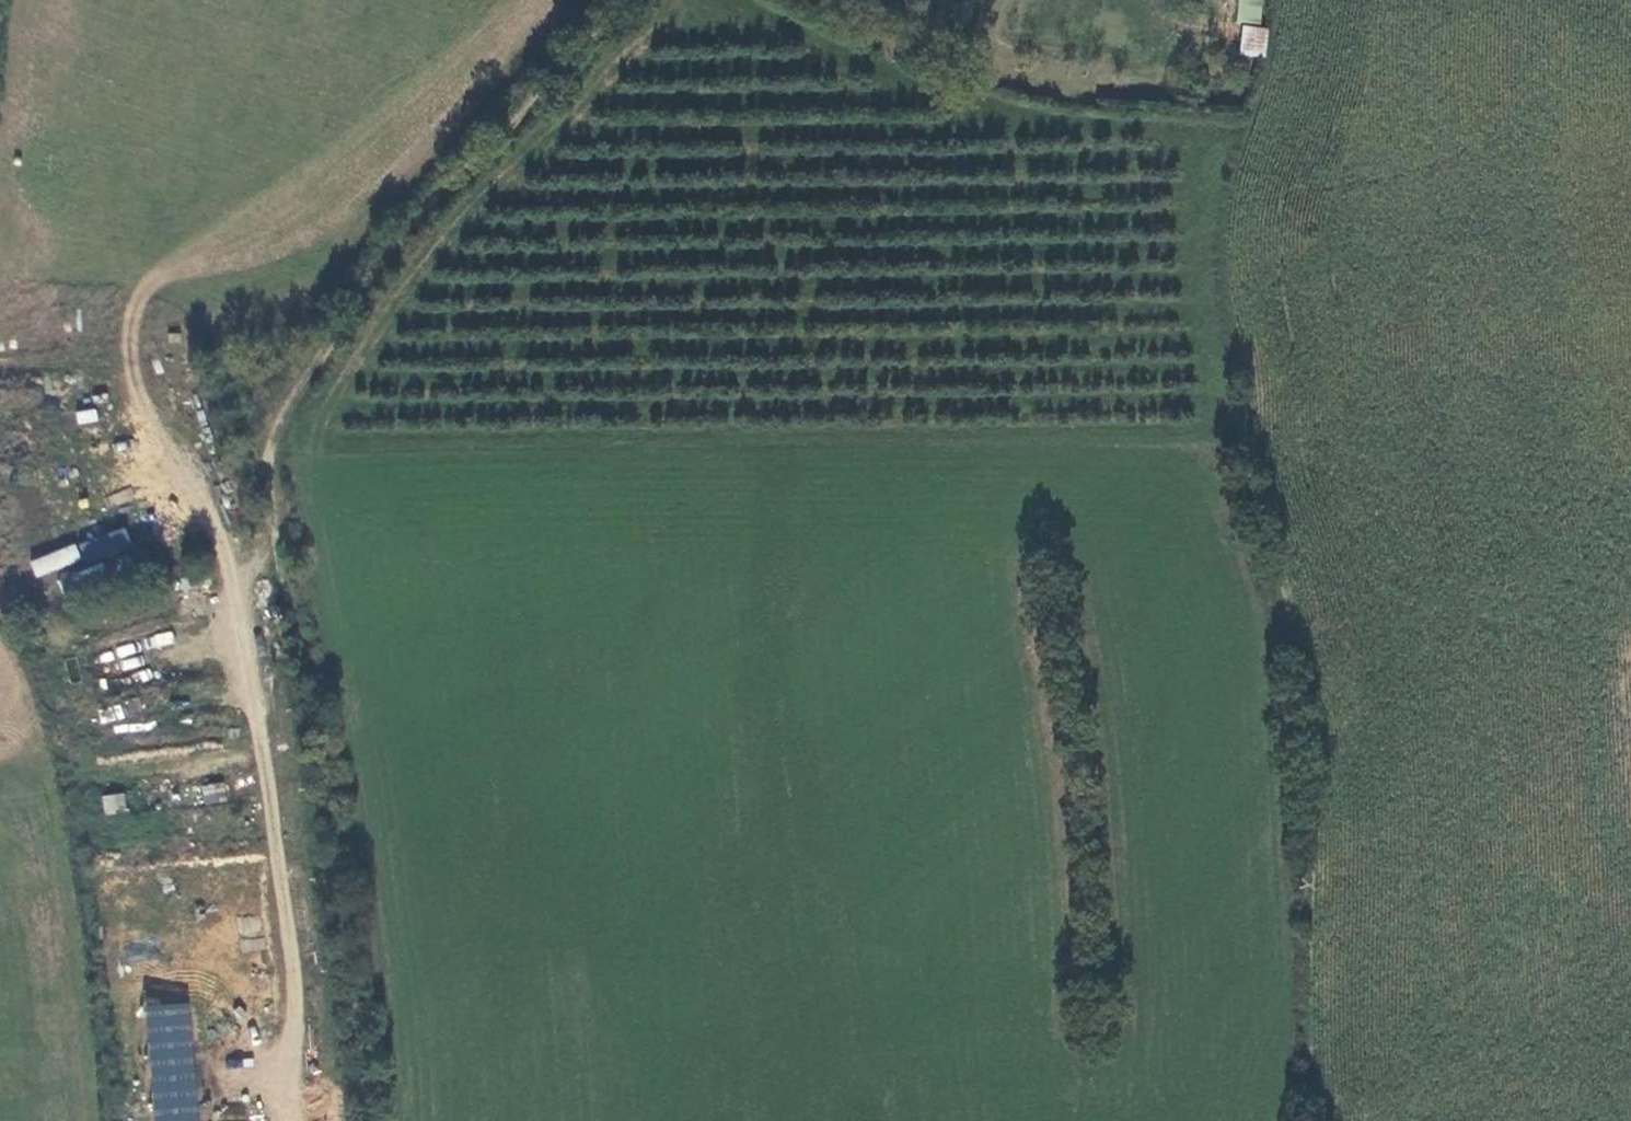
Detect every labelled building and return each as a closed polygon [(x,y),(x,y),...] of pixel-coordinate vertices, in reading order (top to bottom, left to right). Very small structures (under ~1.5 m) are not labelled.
[(1236,20),(1260,23),(1262,0),(1238,0),(1236,20)] [(1264,58),(1269,29),(1243,24),(1237,53),(1264,58)] [(124,528),(73,544),(81,570),(57,577),(64,599),(139,576),(124,528)] [(123,791),(101,795),(104,814),(126,810),(123,791)] [(197,1003),(150,1003),(149,1120),(196,1120),(197,1003)]
